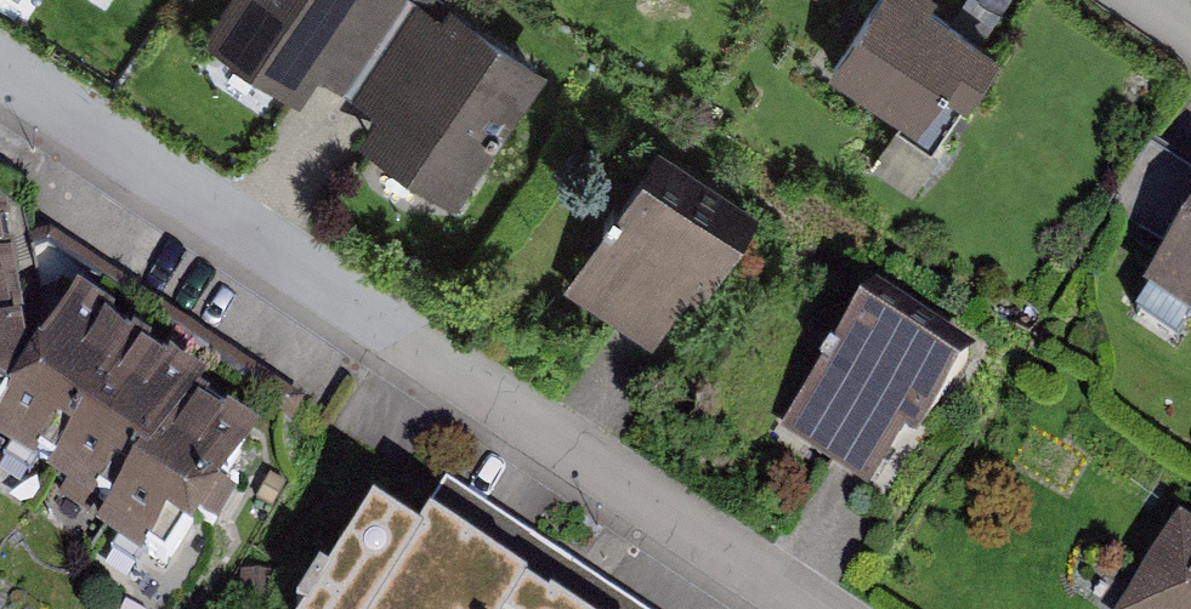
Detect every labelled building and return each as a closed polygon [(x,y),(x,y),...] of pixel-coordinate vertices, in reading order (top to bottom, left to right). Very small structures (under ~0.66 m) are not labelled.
[(453,0),(222,0),(200,34),(298,97),(313,73),(374,112),(358,138),(456,201),(546,59),(453,0)] [(826,69),(914,122),(935,87),(962,103),(997,45),(927,3),(929,0),(867,0),(826,69)] [(735,232),(643,169),(567,279),(659,342),(735,232)] [(1145,298),(1190,326),(1190,223),(1145,298)] [(74,296),(6,383),(8,405),(0,415),(0,452),(176,567),(260,439),(201,401),(211,386),(74,296)] [(870,316),(860,309),(780,432),(790,439),(858,482),(869,490),(905,434),(912,438),(916,433),(922,423),(928,413),(956,372),(870,316)] [(8,405),(6,383),(0,322),(0,406),(8,405)] [(369,502),(299,608),(625,608),(450,494),(422,537),(369,502)] [(1179,529),(1128,608),(1190,608),(1190,536),(1179,529)]
